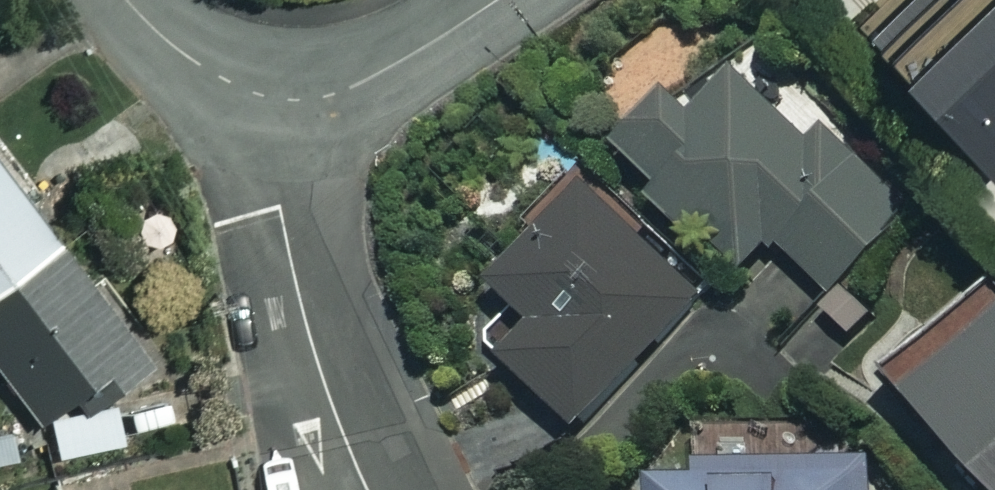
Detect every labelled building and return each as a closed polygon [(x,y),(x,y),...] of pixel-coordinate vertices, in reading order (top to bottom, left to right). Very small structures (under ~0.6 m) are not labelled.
[(888,77),(986,177),(994,168),(994,0),(967,0),(888,77)] [(807,148),(734,79),(693,123),(664,95),(607,156),(737,278),(771,242),(831,299),(908,216),(820,134),(807,148)] [(86,407),(147,361),(0,170),(0,373),(35,418),(72,389),(86,407)] [(696,301),(585,196),(491,294),(530,331),(498,364),(571,432),(696,301)] [(984,287),(882,384),(983,489),(994,489),(994,299),(984,287)] [(115,404),(51,420),(60,457),(124,442),(115,404)] [(868,465),(699,474),(700,489),(869,489),(868,465)]
